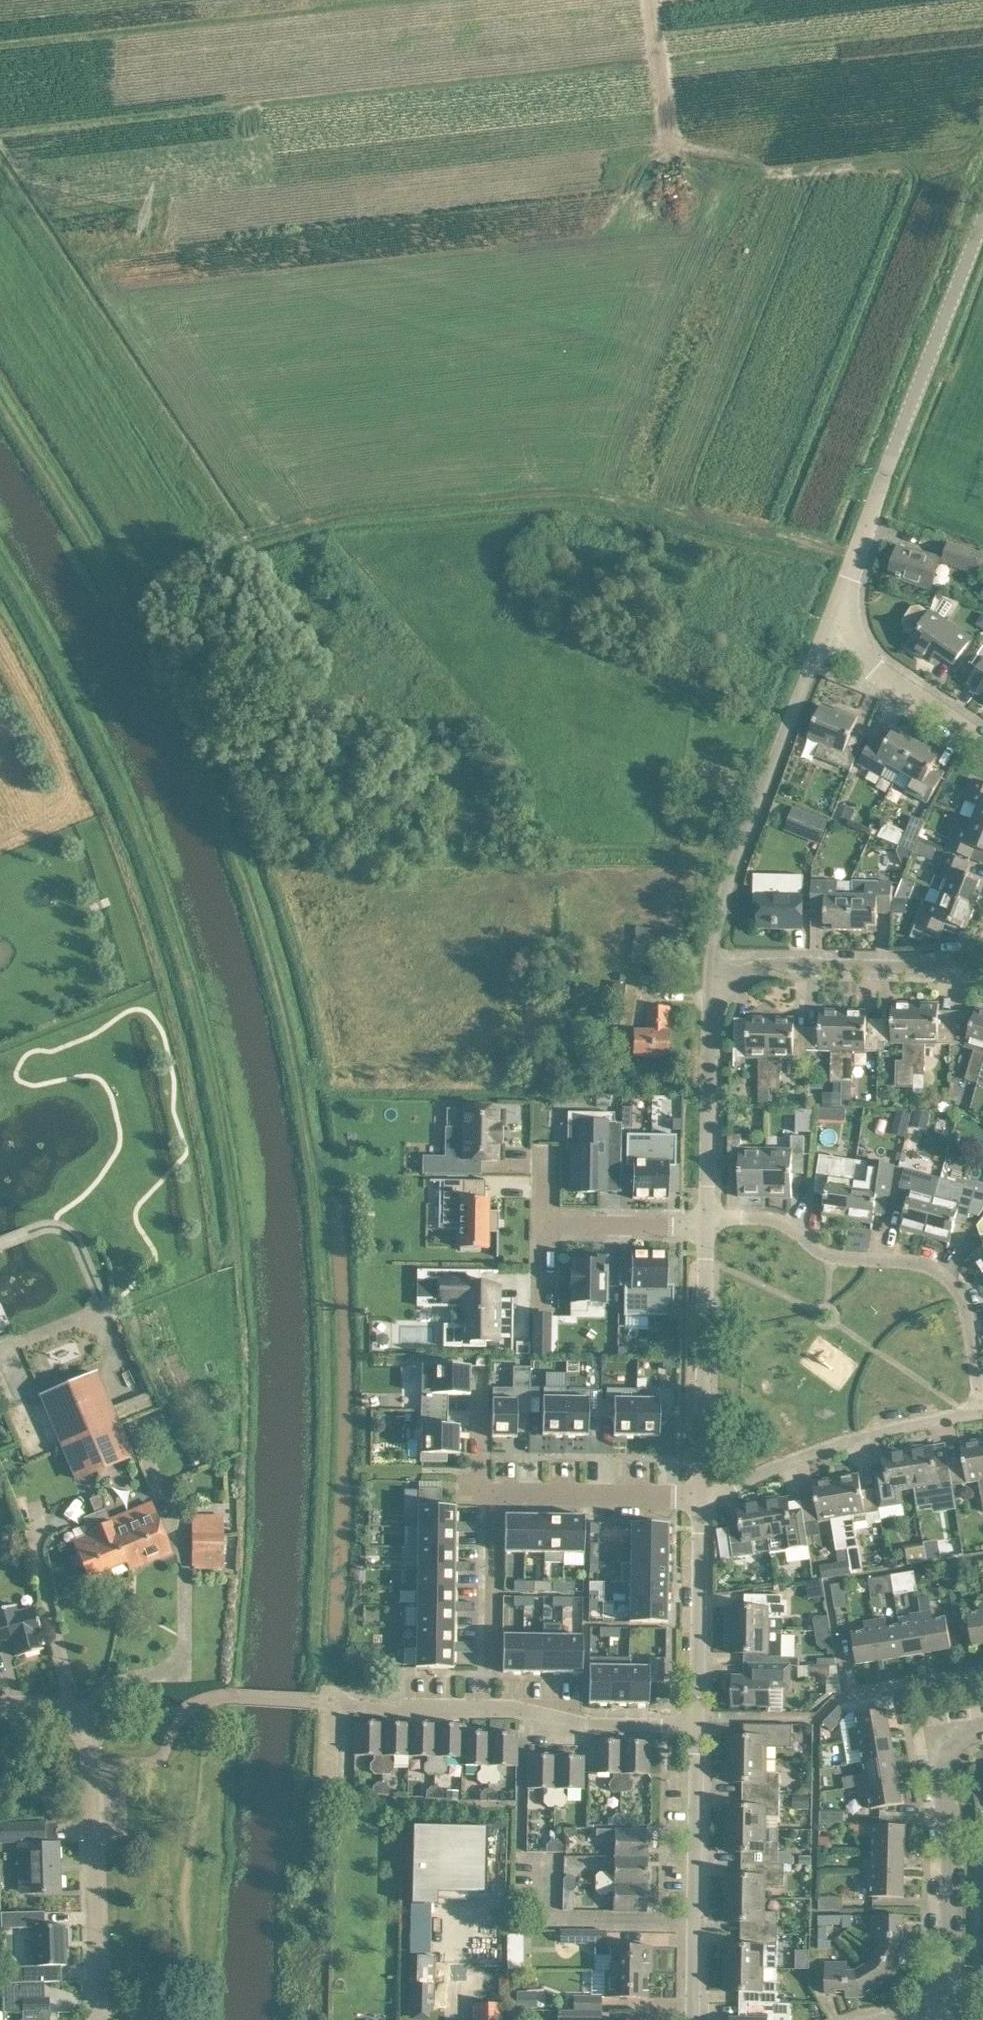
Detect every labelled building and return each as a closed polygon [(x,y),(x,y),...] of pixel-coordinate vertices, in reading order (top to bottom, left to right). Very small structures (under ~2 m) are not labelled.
[(979,574),(980,570),(982,571),(982,553),(949,542),(942,562),(979,574)] [(890,575),(909,581),(931,588),(940,559),(927,555),(927,557),(898,548),(890,575)] [(970,639),(947,624),(931,612),(930,614),(920,608),(913,609),(905,621),(906,628),(916,635),(908,646),(930,661),(936,652),(954,664),(970,639)] [(975,654),(969,663),(975,667),(981,657),(975,654)] [(981,666),(970,683),(981,689),(978,693),(982,696),(982,664),(981,666)] [(821,706),(808,738),(821,743),(815,757),(851,771),(864,736),(852,731),(858,716),(845,711),(844,715),(821,706)] [(874,738),(864,755),(859,764),(881,777),(888,765),(901,772),(918,742),(903,733),(900,738),(892,733),(886,745),(874,738)] [(918,742),(901,772),(913,779),(906,791),(927,803),(933,794),(943,777),(931,770),(938,759),(930,754),(933,750),(918,742)] [(965,801),(978,806),(973,819),(982,823),(982,782),(974,779),(967,797),(965,801)] [(701,780),(685,780),(685,793),(702,793),(701,780)] [(938,802),(948,806),(951,801),(947,793),(943,791),(938,802)] [(681,799),(680,815),(693,815),(694,800),(681,799)] [(834,816),(849,822),(853,811),(839,805),(834,816)] [(794,807),(787,825),(820,838),(827,821),(794,807)] [(913,816),(901,845),(914,850),(926,821),(913,816)] [(952,851),(971,859),(975,848),(982,851),(982,823),(973,819),(968,832),(955,827),(947,849),(952,851)] [(945,853),(931,889),(976,906),(982,890),(978,889),(981,880),(965,874),(969,863),(951,855),(945,853)] [(754,883),(754,904),(759,904),(758,924),(789,924),(788,928),(802,929),(803,909),(803,893),(804,875),(754,874),(754,883)] [(813,881),(813,891),(812,911),(826,911),(825,925),(834,925),(834,929),(851,930),(852,882),(813,881)] [(852,882),(851,930),(868,930),(868,926),(877,926),(878,913),(892,913),(892,883),(852,882)] [(931,889),(918,923),(916,923),(910,938),(922,942),(925,934),(939,940),(946,922),(962,928),(965,920),(969,922),(976,906),(931,889)] [(892,897),(892,914),(906,914),(906,897),(892,897)] [(671,949),(656,946),(654,965),(668,968),(671,949)] [(612,981),(606,1021),(632,1025),(638,986),(612,981)] [(879,1031),(879,1039),(879,1049),(885,1049),(885,1041),(891,1041),(891,1043),(904,1043),(903,1060),(896,1060),(896,1085),(914,1085),(914,1075),(916,1003),(892,1002),(892,1031),(879,1031)] [(916,1003),(914,1075),(917,1076),(925,1075),(926,1044),(938,1044),(939,1023),(939,1003),(916,1003)] [(971,1026),(965,1046),(975,1049),(965,1079),(977,1083),(982,1064),(982,1009),(977,1007),(971,1026)] [(647,1031),(635,1031),(634,1055),(667,1056),(668,1008),(648,1008),(647,1031)] [(820,1010),(820,1030),(819,1050),(832,1050),(831,1082),(842,1082),(843,1010),(820,1010)] [(843,1010),(842,1082),(853,1082),(854,1051),(866,1051),(866,1050),(867,1050),(867,1049),(879,1049),(879,1039),(866,1038),(867,1011),(843,1010)] [(734,1067),(735,1067),(735,1057),(759,1058),(758,1101),(769,1101),(769,1090),(771,1017),(748,1017),(747,1038),(736,1038),(736,1035),(734,1035),(734,1067)] [(771,1017),(769,1090),(781,1090),(781,1058),(794,1059),(795,1018),(771,1017)] [(914,1085),(914,1091),(925,1091),(925,1075),(917,1076),(914,1075),(914,1085)] [(822,1106),(842,1106),(842,1093),(823,1092),(822,1106)] [(631,1107),(621,1107),(621,1127),(631,1127),(631,1107)] [(819,1107),(819,1122),(846,1123),(846,1108),(819,1107)] [(423,1156),(423,1173),(480,1174),(480,1159),(496,1159),(496,1141),(500,1142),(500,1127),(497,1127),(497,1109),(465,1109),(464,1127),(446,1127),(445,1156),(423,1156)] [(898,1110),(894,1124),(907,1127),(910,1113),(898,1110)] [(910,1126),(926,1128),(928,1113),(912,1110),(910,1126)] [(796,1111),(796,1132),(811,1132),(814,1111),(796,1111)] [(674,1119),(674,1130),(682,1130),(683,1119),(674,1119)] [(572,1150),(572,1191),(605,1191),(605,1178),(603,1173),(609,1169),(609,1168),(621,1168),(621,1148),(616,1143),(616,1122),(583,1121),(583,1124),(588,1124),(588,1140),(572,1149),(572,1150)] [(626,1134),(626,1166),(633,1166),(632,1192),(632,1198),(648,1198),(649,1135),(626,1134)] [(729,1134),(728,1144),(740,1144),(740,1135),(729,1134)] [(649,1135),(648,1198),(668,1199),(668,1193),(669,1166),(675,1167),(676,1164),(676,1135),(649,1135)] [(767,1149),(766,1195),(791,1195),(791,1197),(792,1197),(793,1154),(805,1155),(806,1136),(792,1136),(792,1149),(767,1149)] [(767,1149),(760,1149),(740,1148),(739,1196),(740,1196),(741,1194),(766,1195),(767,1149)] [(817,1175),(818,1175),(819,1170),(829,1171),(822,1221),(823,1222),(824,1215),(848,1218),(854,1180),(841,1178),(844,1158),(820,1154),(817,1175)] [(854,1180),(848,1218),(871,1222),(871,1229),(872,1229),(877,1194),(889,1196),(892,1176),(894,1165),(870,1162),(857,1160),(854,1180)] [(905,1168),(902,1178),(897,1198),(909,1201),(899,1234),(901,1235),(903,1228),(926,1234),(941,1177),(905,1168)] [(926,1234),(949,1241),(947,1247),(948,1248),(957,1214),(969,1217),(970,1214),(978,1216),(982,1208),(982,1190),(977,1189),(977,1187),(941,1177),(926,1234)] [(430,1180),(430,1181),(443,1181),(442,1224),(460,1225),(459,1248),(488,1248),(488,1232),(494,1232),(497,1232),(496,1256),(498,1256),(498,1207),(497,1207),(497,1211),(495,1211),(489,1211),(489,1198),(485,1198),(485,1179),(484,1179),(484,1181),(464,1181),(430,1180)] [(965,1261),(966,1262),(971,1258),(982,1276),(982,1248),(965,1261)] [(624,1283),(624,1315),(649,1316),(650,1252),(631,1251),(631,1257),(631,1284),(624,1283)] [(650,1252),(649,1316),(673,1316),(674,1287),(674,1284),(667,1284),(667,1258),(667,1252),(650,1252)] [(570,1299),(570,1311),(587,1311),(587,1303),(605,1304),(605,1302),(605,1273),(607,1273),(607,1268),(605,1268),(606,1257),(587,1257),(588,1261),(575,1261),(575,1270),(571,1270),(570,1288),(575,1289),(575,1299),(570,1299)] [(439,1270),(439,1295),(463,1295),(463,1307),(463,1324),(444,1324),(444,1346),(485,1347),(485,1341),(498,1341),(498,1339),(512,1339),(513,1303),(497,1303),(497,1289),(486,1289),(486,1287),(480,1287),(480,1270),(439,1270)] [(533,1314),(532,1356),(551,1357),(551,1314),(533,1314)] [(517,1342),(516,1354),(529,1355),(530,1343),(517,1342)] [(618,1347),(618,1358),(627,1358),(627,1347),(618,1347)] [(663,1350),(663,1359),(672,1359),(673,1350),(663,1350)] [(591,1358),(591,1366),(602,1366),(602,1358),(591,1358)] [(663,1359),(662,1367),(672,1367),(672,1359),(663,1359)] [(422,1394),(422,1409),(448,1409),(448,1394),(470,1394),(470,1366),(432,1365),(422,1365),(422,1374),(422,1394)] [(492,1399),(492,1437),(517,1437),(517,1411),(530,1412),(531,1367),(513,1367),(512,1388),(493,1388),(493,1399),(492,1399)] [(42,1396),(63,1447),(84,1438),(117,1424),(96,1373),(42,1396)] [(543,1397),(542,1435),(565,1435),(566,1389),(566,1387),(543,1386),(543,1397)] [(531,1387),(530,1398),(538,1398),(539,1387),(531,1387)] [(604,1400),(603,1417),(614,1417),(613,1436),(636,1436),(637,1388),(606,1387),(606,1400),(604,1400)] [(637,1388),(636,1436),(659,1436),(659,1417),(669,1417),(672,1418),(673,1389),(669,1388),(663,1388),(637,1388)] [(566,1389),(565,1435),(588,1435),(588,1416),(603,1417),(604,1400),(601,1400),(602,1390),(589,1390),(566,1389)] [(421,1424),(421,1453),(421,1462),(447,1462),(447,1454),(459,1454),(460,1425),(447,1425),(448,1409),(422,1409),(422,1425),(421,1424)] [(117,1424),(84,1438),(97,1470),(130,1456),(117,1424)] [(84,1438),(63,1447),(77,1479),(97,1470),(84,1438)] [(950,1469),(953,1483),(967,1481),(967,1483),(979,1481),(982,1504),(982,1439),(961,1442),(963,1458),(948,1460),(950,1469)] [(923,1446),(908,1448),(915,1487),(928,1484),(931,1499),(954,1495),(954,1489),(953,1483),(950,1469),(938,1471),(934,1447),(923,1449),(923,1446)] [(875,1481),(878,1499),(879,1507),(903,1503),(900,1489),(915,1487),(908,1448),(894,1451),(894,1453),(884,1455),(888,1479),(875,1481)] [(859,1473),(836,1477),(849,1554),(859,1552),(855,1527),(867,1525),(867,1523),(881,1521),(879,1507),(878,1499),(864,1501),(859,1473)] [(820,1522),(832,1520),(839,1562),(819,1565),(821,1578),(840,1574),(852,1572),(849,1554),(836,1477),(813,1481),(820,1522)] [(418,1518),(418,1526),(456,1526),(456,1533),(466,1533),(466,1522),(456,1521),(456,1506),(441,1506),(442,1488),(419,1488),(418,1506),(418,1517),(418,1518)] [(91,1535),(75,1542),(88,1576),(126,1560),(110,1521),(100,1495),(90,1498),(96,1512),(84,1517),(91,1535)] [(763,1499),(769,1537),(771,1552),(809,1546),(805,1520),(792,1522),(788,1498),(778,1500),(778,1497),(763,1499)] [(734,1558),(753,1555),(757,1554),(755,1539),(769,1537),(763,1499),(748,1501),(749,1504),(739,1506),(742,1530),(730,1532),(734,1558)] [(152,1504),(110,1521),(126,1560),(129,1569),(172,1552),(152,1504)] [(223,1567),(223,1533),(223,1514),(192,1515),(192,1567),(223,1567)] [(505,1514),(504,1552),(524,1552),(525,1514),(505,1514)] [(525,1514),(524,1552),(544,1553),(545,1515),(525,1514)] [(544,1553),(544,1562),(563,1563),(564,1553),(564,1515),(545,1515),(544,1553)] [(564,1553),(564,1565),(583,1565),(584,1553),(584,1515),(564,1515),(564,1553)] [(466,1522),(466,1533),(476,1533),(477,1522),(466,1522)] [(590,1522),(590,1533),(598,1533),(599,1522),(590,1522)] [(631,1523),(630,1543),(668,1543),(669,1524),(631,1523)] [(418,1526),(417,1546),(456,1547),(456,1533),(456,1526),(418,1526)] [(924,1546),(927,1560),(940,1558),(939,1553),(937,1539),(924,1542),(924,1546)] [(630,1543),(630,1563),(668,1563),(668,1543),(630,1543)] [(417,1546),(417,1566),(455,1567),(455,1561),(456,1547),(417,1546)] [(924,1546),(907,1549),(909,1564),(927,1560),(924,1546)] [(590,1552),(589,1562),(598,1562),(598,1552),(590,1552)] [(417,1566),(417,1586),(455,1587),(455,1573),(465,1573),(466,1561),(455,1561),(455,1567),(417,1566)] [(466,1561),(465,1573),(476,1573),(476,1562),(466,1561)] [(589,1562),(589,1572),(598,1572),(598,1562),(589,1562)] [(621,1563),(620,1582),(630,1582),(668,1583),(668,1563),(630,1563),(621,1563)] [(958,1564),(946,1566),(950,1590),(962,1588),(958,1564)] [(901,1574),(903,1590),(916,1588),(913,1572),(901,1574)] [(878,1578),(868,1579),(871,1594),(881,1593),(878,1578)] [(514,1581),(514,1590),(524,1590),(524,1581),(514,1581)] [(524,1581),(524,1590),(534,1590),(534,1581),(524,1581)] [(553,1581),(553,1590),(563,1591),(563,1582),(553,1581)] [(563,1582),(563,1591),(573,1591),(573,1582),(563,1582)] [(630,1582),(629,1602),(664,1603),(667,1603),(668,1583),(630,1582)] [(831,1585),(835,1608),(847,1607),(843,1583),(831,1585)] [(417,1586),(416,1607),(455,1607),(454,1613),(465,1613),(465,1601),(455,1601),(455,1587),(417,1586)] [(589,1591),(589,1600),(598,1601),(598,1591),(589,1591)] [(731,1607),(731,1630),(783,1630),(783,1615),(787,1615),(787,1600),(783,1600),(783,1595),(775,1595),(755,1594),(755,1607),(731,1607)] [(514,1596),(513,1605),(523,1605),(524,1596),(514,1596)] [(524,1596),(523,1605),(533,1605),(534,1596),(524,1596)] [(553,1597),(552,1606),(562,1606),(563,1597),(553,1597)] [(563,1597),(562,1606),(572,1606),(573,1597),(563,1597)] [(930,1598),(919,1600),(921,1613),(932,1611),(930,1598)] [(589,1600),(589,1611),(597,1611),(598,1601),(589,1600)] [(465,1601),(465,1613),(475,1613),(475,1602),(465,1601)] [(629,1602),(629,1622),(666,1622),(667,1622),(667,1603),(664,1603),(629,1602)] [(973,1645),(982,1643),(982,1603),(980,1603),(981,1612),(968,1614),(973,1645)] [(42,1650),(38,1634),(42,1633),(35,1607),(17,1612),(15,1605),(0,1609),(0,1644),(13,1641),(17,1656),(42,1650)] [(416,1607),(416,1627),(454,1627),(454,1613),(455,1607),(416,1607)] [(934,1620),(932,1611),(921,1613),(928,1652),(952,1648),(947,1617),(934,1620)] [(912,1623),(900,1625),(905,1656),(928,1652),(921,1613),(910,1615),(912,1623)] [(813,1620),(815,1631),(830,1631),(827,1616),(815,1617),(813,1620)] [(886,1619),(875,1621),(881,1660),(905,1656),(900,1625),(887,1627),(886,1619)] [(852,1633),(854,1644),(857,1664),(881,1660),(875,1621),(864,1622),(865,1631),(852,1633)] [(416,1627),(416,1647),(454,1647),(454,1653),(464,1653),(464,1641),(454,1641),(454,1627),(416,1627)] [(600,1627),(600,1636),(610,1636),(610,1627),(600,1627)] [(610,1627),(610,1636),(620,1637),(620,1628),(610,1627)] [(783,1630),(731,1630),(730,1652),(749,1653),(749,1665),(790,1665),(790,1666),(799,1667),(799,1657),(782,1657),(783,1630)] [(830,1631),(815,1631),(818,1645),(822,1650),(828,1649),(828,1654),(834,1654),(830,1631)] [(503,1669),(502,1672),(522,1672),(523,1634),(503,1634),(503,1669)] [(523,1634),(522,1672),(542,1672),(543,1635),(523,1634)] [(543,1635),(542,1672),(562,1673),(563,1635),(543,1635)] [(563,1635),(562,1673),(582,1673),(582,1635),(563,1635)] [(464,1641),(464,1653),(474,1653),(475,1641),(464,1641)] [(416,1647),(415,1667),(453,1668),(454,1653),(454,1647),(416,1647)] [(649,1666),(649,1682),(663,1682),(663,1681),(664,1658),(649,1658),(649,1666)] [(589,1665),(589,1703),(608,1703),(609,1665),(589,1665)] [(609,1665),(608,1703),(628,1704),(629,1666),(609,1665)] [(790,1665),(749,1665),(749,1677),(734,1676),(733,1705),(770,1706),(771,1686),(790,1686),(790,1666),(790,1665)] [(836,1665),(825,1665),(816,1665),(811,1665),(811,1675),(830,1675),(833,1675),(835,1687),(840,1686),(836,1665)] [(629,1666),(628,1704),(648,1704),(649,1682),(649,1666),(629,1666)] [(840,1705),(823,1722),(832,1731),(849,1714),(840,1705)] [(850,1729),(852,1740),(891,1733),(887,1709),(856,1714),(857,1722),(858,1727),(850,1729)] [(355,1755),(374,1755),(374,1759),(371,1763),(371,1769),(375,1773),(381,1774),(382,1722),(355,1722),(355,1755)] [(382,1722),(381,1774),(389,1774),(394,1769),(394,1763),(391,1760),(391,1755),(409,1755),(409,1723),(382,1722)] [(409,1723),(409,1755),(428,1756),(428,1760),(425,1764),(424,1770),(429,1774),(435,1775),(436,1723),(409,1723)] [(436,1723),(435,1775),(443,1775),(448,1770),(448,1764),(444,1761),(445,1756),(463,1756),(463,1732),(464,1732),(464,1724),(436,1723)] [(729,1736),(729,1759),(766,1759),(767,1747),(793,1747),(793,1744),(793,1724),(753,1724),(753,1736),(729,1736)] [(463,1732),(463,1756),(462,1764),(482,1765),(482,1769),(478,1773),(478,1779),(482,1783),(489,1784),(490,1732),(464,1732),(463,1732)] [(490,1732),(489,1784),(496,1784),(500,1780),(501,1774),(497,1770),(497,1765),(516,1766),(517,1733),(490,1732)] [(891,1733),(852,1740),(853,1751),(862,1749),(864,1762),(895,1756),(891,1733)] [(594,1740),(594,1760),(594,1773),(613,1773),(613,1778),(609,1781),(609,1788),(613,1792),(621,1792),(622,1741),(594,1740)] [(622,1741),(621,1792),(629,1792),(632,1789),(633,1782),(629,1778),(629,1773),(649,1774),(649,1741),(622,1741)] [(820,1756),(822,1768),(836,1765),(834,1754),(820,1756)] [(556,1755),(528,1755),(528,1788),(547,1788),(547,1793),(544,1796),(544,1803),(548,1807),(555,1807),(556,1755)] [(556,1755),(555,1807),(562,1807),(567,1803),(567,1797),(564,1793),(564,1788),(583,1789),(583,1776),(583,1756),(556,1755)] [(866,1774),(846,1777),(847,1788),(858,1786),(899,1780),(895,1756),(864,1762),(866,1774)] [(766,1759),(729,1759),(728,1782),(752,1782),(752,1794),(780,1794),(780,1772),(766,1772),(766,1759)] [(373,1785),(372,1792),(381,1792),(381,1781),(377,1780),(373,1785)] [(899,1780),(858,1786),(859,1797),(869,1796),(871,1809),(883,1807),(902,1804),(899,1780)] [(381,1781),(381,1792),(388,1793),(389,1786),(385,1781),(381,1781)] [(426,1789),(426,1796),(435,1797),(435,1785),(431,1785),(426,1789)] [(480,1792),(480,1800),(489,1800),(489,1788),(485,1788),(480,1792)] [(446,1797),(460,1798),(460,1790),(446,1790),(446,1797)] [(780,1816),(780,1794),(752,1794),(743,1793),(743,1806),(728,1805),(728,1828),(765,1829),(766,1816),(780,1816)] [(793,1796),(793,1809),(810,1809),(810,1796),(793,1796)] [(820,1811),(820,1823),(844,1824),(844,1812),(820,1811)] [(616,1825),(621,1825),(621,1813),(616,1813),(613,1816),(612,1822),(616,1825)] [(31,1892),(59,1891),(58,1843),(45,1843),(44,1822),(0,1824),(0,1841),(24,1840),(26,1882),(31,1882),(31,1892)] [(413,1824),(411,1902),(438,1903),(438,1891),(486,1892),(488,1825),(413,1824)] [(906,1825),(853,1824),(853,1832),(866,1833),(866,1836),(874,1837),(874,1849),(905,1850),(906,1825)] [(576,1832),(576,1828),(564,1828),(564,1832),(567,1836),(573,1836),(576,1832)] [(765,1829),(728,1828),(727,1851),(742,1851),(742,1863),(751,1863),(792,1863),(793,1863),(793,1854),(790,1850),(779,1850),(779,1829),(765,1829)] [(615,1838),(614,1857),(647,1857),(648,1830),(596,1829),(596,1837),(600,1841),(606,1841),(610,1838),(615,1838)] [(546,1845),(546,1852),(555,1852),(555,1840),(551,1840),(546,1845)] [(865,1861),(865,1872),(905,1873),(905,1850),(874,1849),(874,1861),(865,1861)] [(596,1875),(595,1883),(647,1884),(647,1857),(614,1857),(614,1875),(609,1875),(606,1872),(599,1872),(596,1875)] [(792,1869),(792,1863),(751,1863),(751,1875),(727,1875),(727,1898),(764,1899),(765,1886),(785,1886),(785,1869),(792,1869)] [(865,1872),(865,1883),(872,1884),(872,1896),(884,1897),(904,1897),(905,1873),(865,1872)] [(563,1878),(563,1883),(576,1883),(576,1878),(573,1875),(567,1875),(563,1878)] [(569,1892),(572,1891),(576,1887),(576,1883),(563,1883),(563,1892),(569,1892)] [(647,1884),(595,1883),(595,1891),(599,1895),(606,1895),(609,1892),(614,1892),(614,1911),(646,1911),(647,1884)] [(843,1909),(843,1907),(843,1897),(819,1897),(819,1909),(843,1909)] [(764,1899),(727,1898),(726,1921),(750,1921),(750,1933),(778,1933),(778,1912),(764,1911),(764,1899)] [(44,1912),(17,1913),(17,1927),(33,1926),(34,1966),(2,1967),(2,1983),(50,1981),(50,1965),(66,1965),(65,1940),(68,1940),(68,1928),(65,1929),(65,1925),(45,1926),(44,1912)] [(819,1923),(831,1923),(831,1915),(819,1915),(819,1923)] [(831,1923),(843,1923),(843,1915),(831,1915),(831,1923)] [(843,1915),(843,1923),(843,1927),(851,1927),(851,1915),(843,1915)] [(881,1946),(877,1954),(899,1966),(907,1952),(907,1935),(900,1935),(900,1926),(904,1926),(903,1915),(873,1915),(873,1937),(881,1937),(881,1946)] [(827,1928),(818,1928),(818,1940),(828,1940),(827,1928)] [(606,1943),(606,1931),(560,1930),(560,1942),(567,1942),(594,1943),(606,1943)] [(790,2003),(777,2003),(778,1933),(750,1933),(750,1945),(726,1945),(725,1990),(745,1991),(745,2004),(790,2005),(790,2003)] [(523,1934),(508,1935),(508,1947),(523,1946),(523,1934)] [(831,1939),(828,1940),(818,1940),(819,1949),(831,1949),(831,1939)] [(651,1972),(652,1946),(606,1945),(606,1943),(594,1943),(594,1955),(610,1955),(610,1971),(647,1972),(651,1972)] [(872,1962),(864,1966),(877,1989),(891,1980),(899,1966),(877,1954),(872,1962)] [(826,1963),(826,1973),(826,1993),(837,1993),(837,1990),(846,1990),(846,1997),(863,1997),(877,1989),(864,1966),(856,1971),(847,1971),(847,1963),(826,1963)] [(647,1972),(610,1971),(606,1971),(605,1997),(647,1998),(647,1972)] [(573,1996),(573,2009),(601,2011),(601,1997),(573,1996)] [(48,1998),(28,1999),(23,1999),(24,2012),(49,2011),(48,1998)] [(501,2002),(473,2002),(473,2019),(501,2019),(501,2002)] [(790,2005),(745,2004),(744,2018),(731,2018),(731,2019),(790,2019),(790,2005)] [(557,2009),(557,2019),(601,2019),(601,2011),(573,2009),(557,2009)] [(507,2019),(519,2019),(519,2010),(510,2010),(507,2010),(507,2019)]
